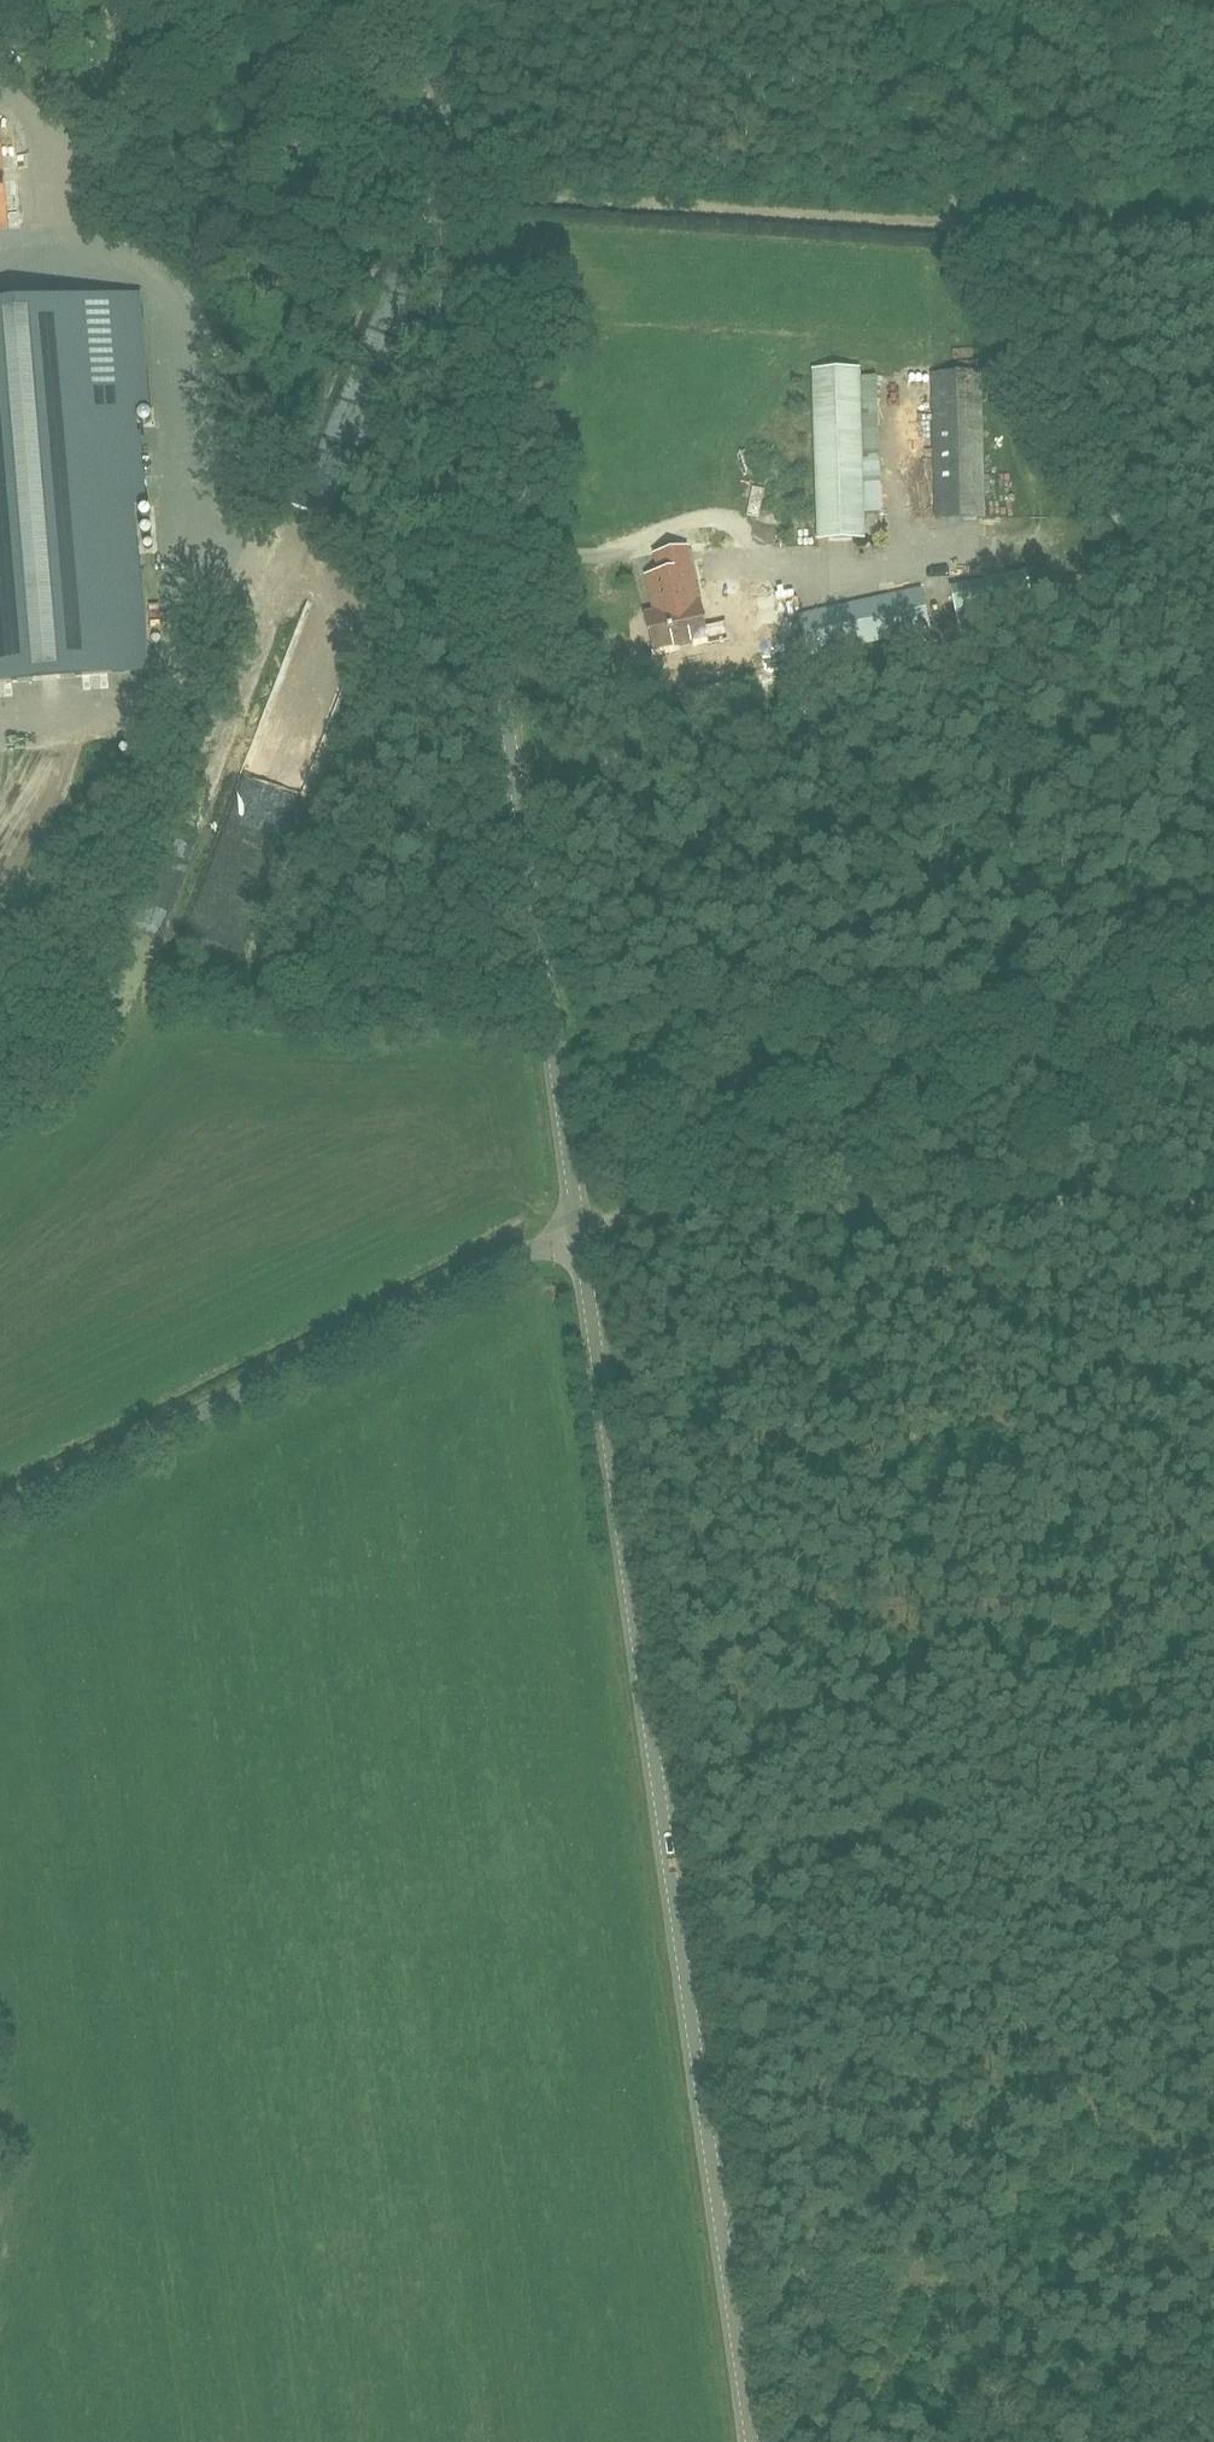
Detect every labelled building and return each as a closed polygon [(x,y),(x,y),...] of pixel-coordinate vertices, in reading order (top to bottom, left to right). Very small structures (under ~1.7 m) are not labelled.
[(141,671),(127,505),(142,504),(134,409),(149,407),(142,330),(138,322),(132,314),(125,308),(116,303),(107,300),(105,299),(0,308),(0,682),(141,671)] [(555,349),(567,348),(565,328),(552,329),(555,349)] [(817,540),(863,539),(858,367),(812,368),(817,540)] [(935,520),(986,519),(982,372),(930,373),(935,520)] [(657,614),(646,616),(655,657),(677,652),(676,647),(707,640),(708,646),(730,641),(726,622),(706,627),(700,599),(697,600),(690,567),(687,550),(686,549),(685,549),(659,554),(658,555),(658,556),(662,573),(649,576),(657,614)] [(808,653),(809,656),(931,630),(922,589),(800,616),(805,637),(787,640),(790,656),(808,653)]
